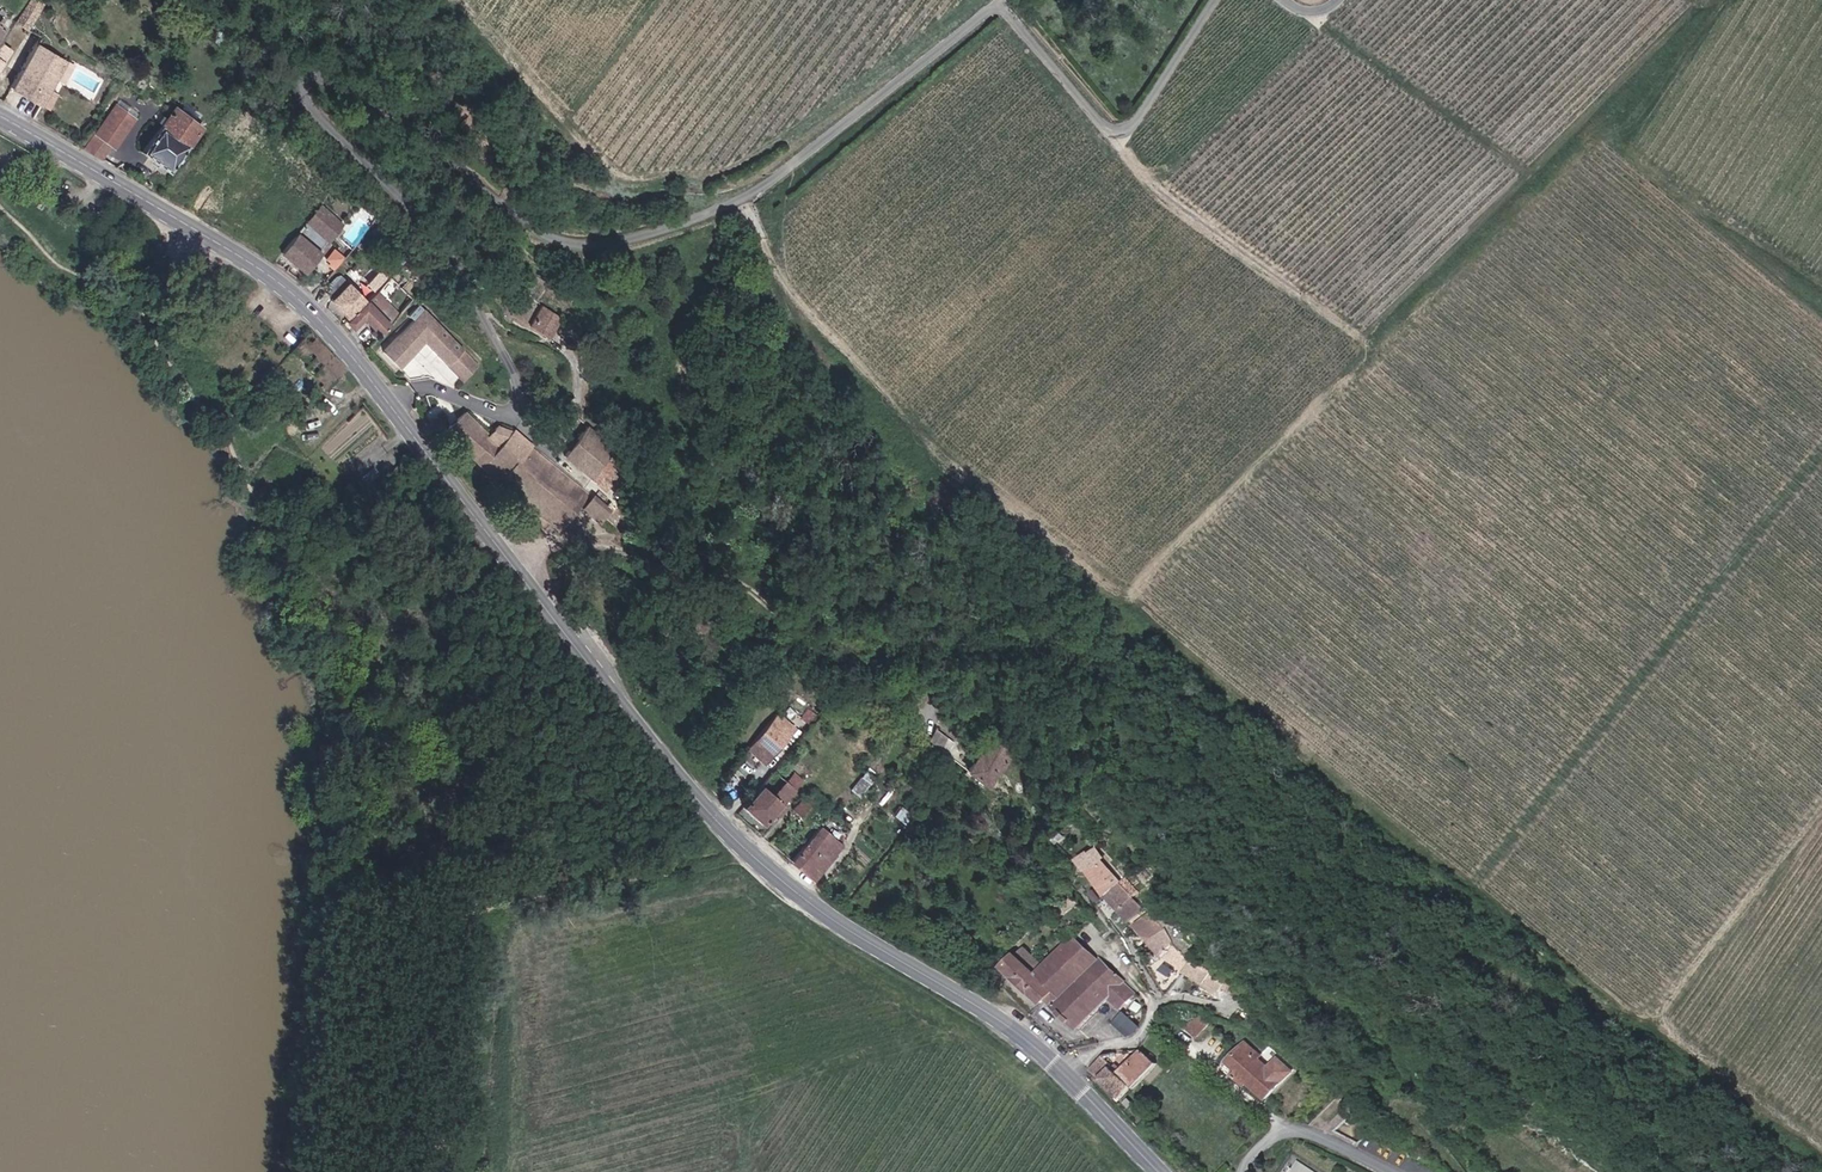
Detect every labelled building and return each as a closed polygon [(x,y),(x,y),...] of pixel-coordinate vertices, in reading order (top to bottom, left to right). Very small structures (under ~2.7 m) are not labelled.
[(30,29),(46,2),(42,0),(28,0),(16,21),(30,29)] [(69,61),(38,43),(12,89),(42,107),(69,61)] [(92,143),(109,153),(140,113),(123,100),(92,143)] [(179,107),(146,150),(171,169),(204,127),(179,107)] [(343,225),(320,206),(282,254),(306,274),(322,254),(319,253),(343,225)] [(377,288),(392,273),(385,267),(370,282),(377,288)] [(332,303),(350,320),(369,300),(345,276),(327,294),(335,301),(332,303)] [(440,286),(433,294),(441,303),(449,295),(440,286)] [(379,339),(404,314),(379,290),(369,300),(350,320),(344,325),(352,333),(365,319),(377,331),(374,334),(379,339)] [(562,320),(527,297),(515,316),(514,316),(549,339),(562,320)] [(401,368),(426,343),(463,381),(481,364),(424,306),(381,347),(401,368)] [(315,374),(330,389),(348,370),(310,333),(294,349),(309,364),(307,366),(315,374)] [(305,385),(315,374),(307,366),(309,364),(294,349),(281,366),(305,385)] [(588,493),(534,445),(517,431),(515,433),(500,424),(491,434),(468,411),(447,429),(437,416),(427,425),(437,439),(443,434),(504,480),(559,529),(588,493)] [(611,462),(613,460),(611,458),(618,449),(591,425),(566,454),(609,490),(621,476),(617,473),(620,469),(611,462)] [(348,495),(343,500),(348,506),(353,501),(348,495)] [(595,497),(587,507),(603,520),(612,510),(595,497)] [(574,561),(564,569),(570,576),(580,568),(574,561)] [(698,652),(717,666),(720,662),(701,648),(698,652)] [(798,729),(780,714),(750,748),(767,764),(798,729)] [(1016,754),(1000,742),(984,762),(979,758),(966,775),(984,789),(995,775),(998,777),(1016,754)] [(775,792),(765,783),(745,806),(767,825),(797,790),(785,780),(775,792)] [(807,825),(828,802),(812,789),(792,811),(807,825)] [(1032,815),(1044,807),(1032,791),(1020,800),(1032,815)] [(792,862),(814,881),(834,858),(823,848),(832,837),(821,827),(792,862)] [(844,846),(832,837),(823,848),(834,858),(844,846)] [(1109,894),(1121,882),(1103,860),(1091,869),(1109,894)] [(1136,897),(1121,882),(1109,894),(1121,910),(1136,897)] [(1121,910),(1134,922),(1149,909),(1136,897),(1121,910)] [(1136,924),(1153,944),(1168,928),(1151,911),(1136,924)] [(1153,944),(1165,958),(1176,943),(1168,928),(1153,944)] [(1020,947),(1001,967),(1039,1001),(1042,998),(1076,1030),(1109,997),(1120,1008),(1134,992),(1073,934),(1043,967),(1020,947)] [(1165,958),(1219,992),(1228,980),(1188,952),(1176,943),(1165,958)] [(1199,1037),(1215,1019),(1202,1008),(1187,1026),(1199,1037)] [(1263,1053),(1249,1041),(1231,1062),(1240,1069),(1235,1075),(1247,1086),(1251,1081),(1269,1097),(1294,1069),(1279,1057),(1268,1069),(1257,1060),(1263,1053)] [(1136,1084),(1137,1085),(1155,1066),(1140,1052),(1122,1071),(1136,1084)] [(1122,1071),(1105,1055),(1091,1069),(1123,1098),(1136,1084),(1122,1071)]
